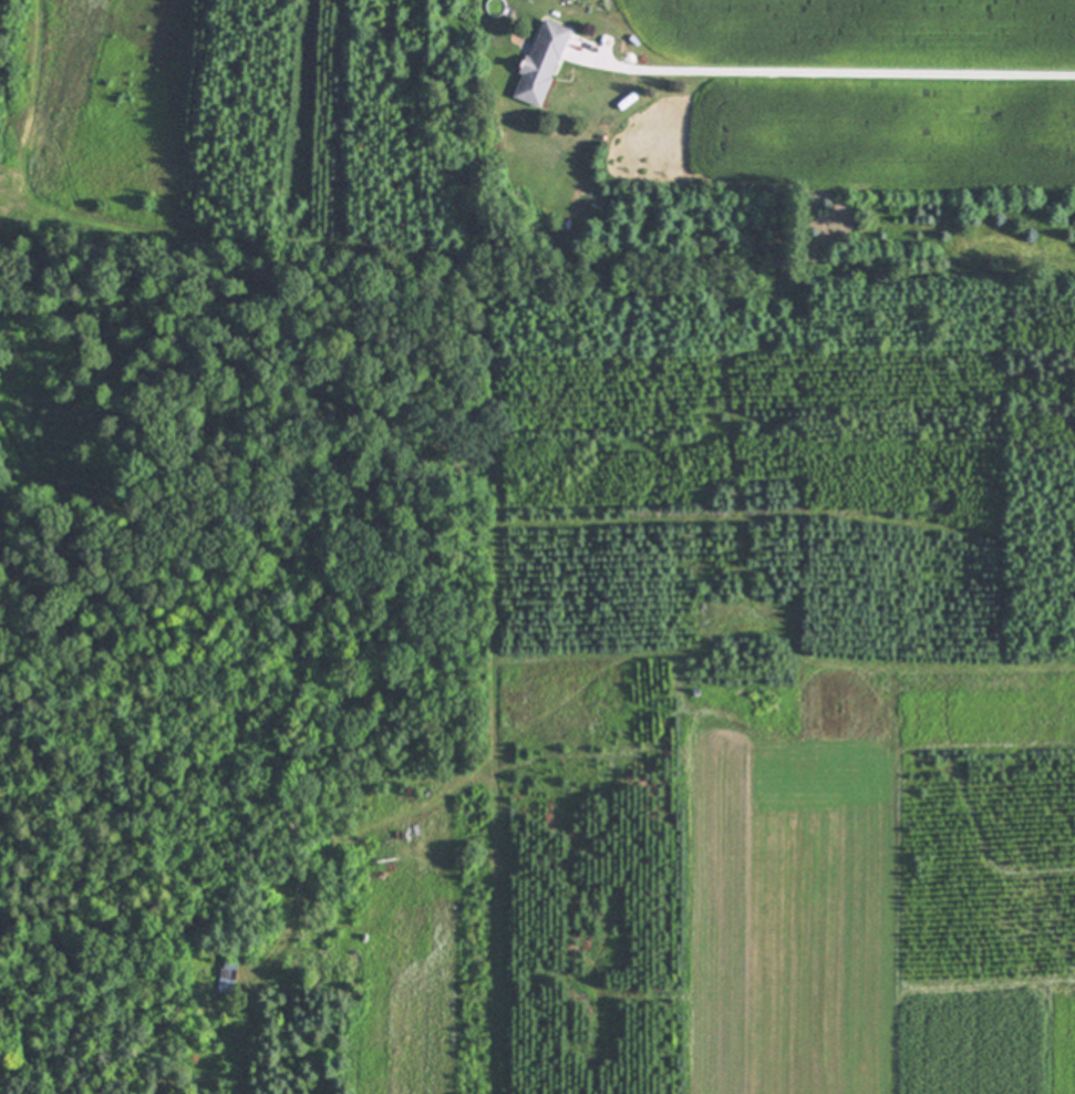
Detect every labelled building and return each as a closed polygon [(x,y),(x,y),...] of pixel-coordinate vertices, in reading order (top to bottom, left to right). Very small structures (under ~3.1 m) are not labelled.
[(572,28),(544,17),(515,97),(543,107),(572,28)] [(218,992),(233,994),(239,957),(224,955),(218,992)]
